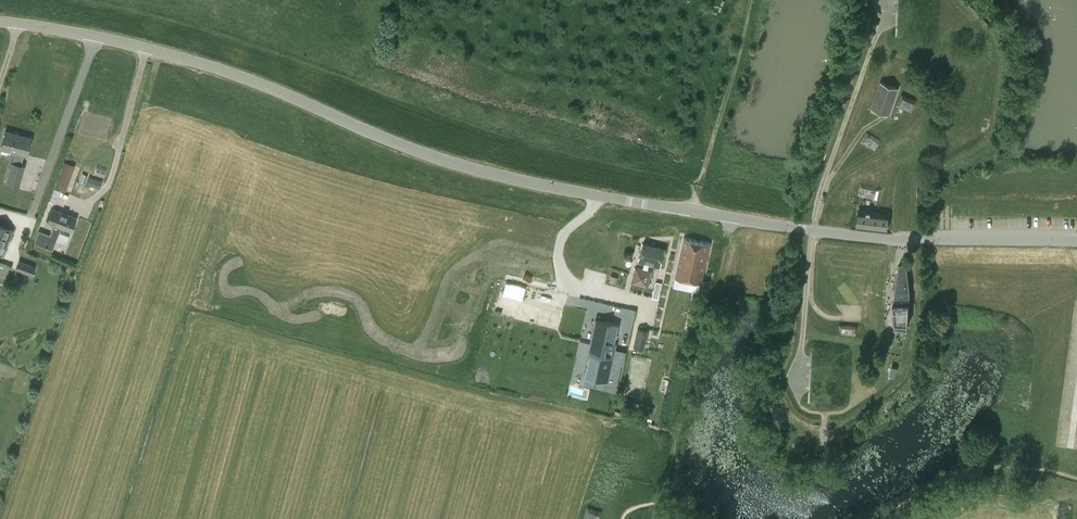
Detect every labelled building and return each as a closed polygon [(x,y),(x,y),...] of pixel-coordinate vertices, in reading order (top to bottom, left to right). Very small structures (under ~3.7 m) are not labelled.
[(888,114),(897,88),(881,82),(872,108),(888,114)] [(919,104),(905,97),(900,108),(913,114),(919,104)] [(1001,125),(987,120),(982,133),(996,138),(1001,125)] [(15,152),(13,161),(21,163),(24,154),(26,154),(30,137),(5,131),(1,148),(15,152)] [(881,143),(869,135),(862,144),(874,153),(881,143)] [(62,160),(56,187),(68,189),(74,163),(62,160)] [(89,177),(86,183),(99,188),(102,181),(105,182),(110,169),(101,165),(97,173),(95,172),(92,178),(89,177)] [(80,181),(77,189),(85,192),(87,184),(80,181)] [(876,188),(862,186),(860,198),(874,200),(876,188)] [(39,230),(34,242),(53,250),(59,232),(69,235),(75,218),(52,209),(47,221),(54,224),(50,234),(39,230)] [(886,230),(888,214),(859,211),(857,227),(886,230)] [(13,230),(0,225),(0,248),(4,239),(8,241),(13,230)] [(684,238),(676,276),(701,282),(710,243),(684,238)] [(644,243),(639,262),(661,268),(666,248),(644,243)] [(34,266),(19,260),(16,267),(31,273),(34,266)] [(653,270),(636,265),(632,282),(649,287),(653,270)] [(894,289),(892,301),(892,302),(893,322),(903,324),(903,323),(909,324),(910,289),(907,266),(898,266),(894,289)] [(592,353),(595,354),(590,373),(599,375),(599,378),(613,382),(617,363),(615,363),(618,350),(620,350),(622,343),(619,343),(624,325),(600,319),(592,353)] [(858,327),(843,326),(842,338),(857,339),(858,327)] [(638,328),(634,346),(644,348),(648,330),(638,328)] [(775,412),(782,424),(793,418),(785,406),(778,410),(775,412)] [(589,507),(585,518),(587,518),(601,518),(603,512),(589,507)]
